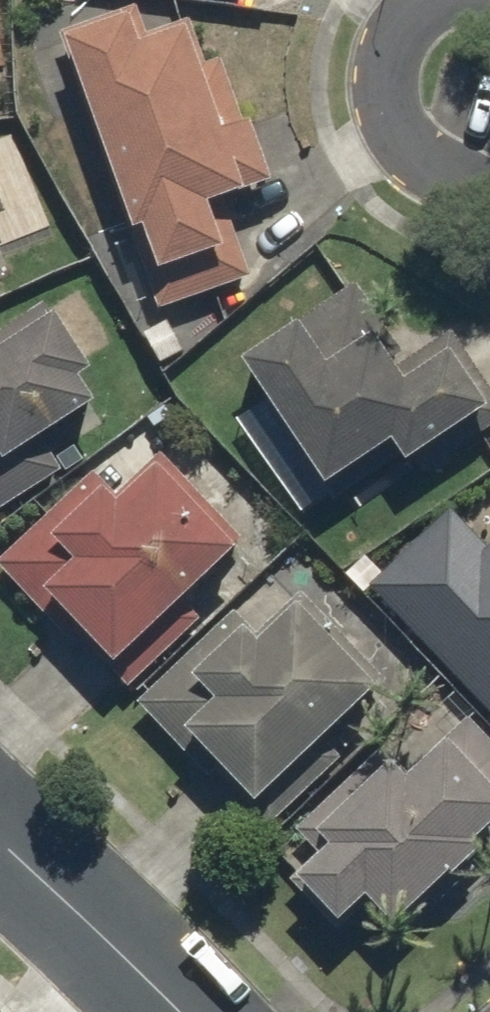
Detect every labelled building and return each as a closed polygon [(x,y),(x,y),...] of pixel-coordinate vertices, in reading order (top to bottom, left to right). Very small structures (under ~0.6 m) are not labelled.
[(135,9),(52,37),(148,319),(252,284),(226,205),(268,191),(244,119),(223,126),(187,20),(144,35),(135,9)] [(22,293),(0,231),(0,301),(22,293)] [(489,411),(489,395),(449,334),(405,363),(354,288),(231,370),(325,510),(391,465),(397,473),(489,411)] [(65,474),(44,441),(92,410),(76,386),(87,379),(40,307),(0,332),(0,516),(65,474)] [(0,560),(0,578),(63,645),(72,636),(126,694),(263,565),(158,455),(112,497),(91,475),(0,560)] [(362,590),(489,724),(489,545),(486,549),(448,509),(362,590)] [(229,614),(130,706),(202,782),(211,774),(265,832),(342,760),(325,742),(383,689),(296,595),(251,637),(229,614)] [(489,835),(489,748),(462,719),(406,772),(381,747),(290,834),(311,857),(284,882),(332,932),(358,907),(385,935),(489,835)]
